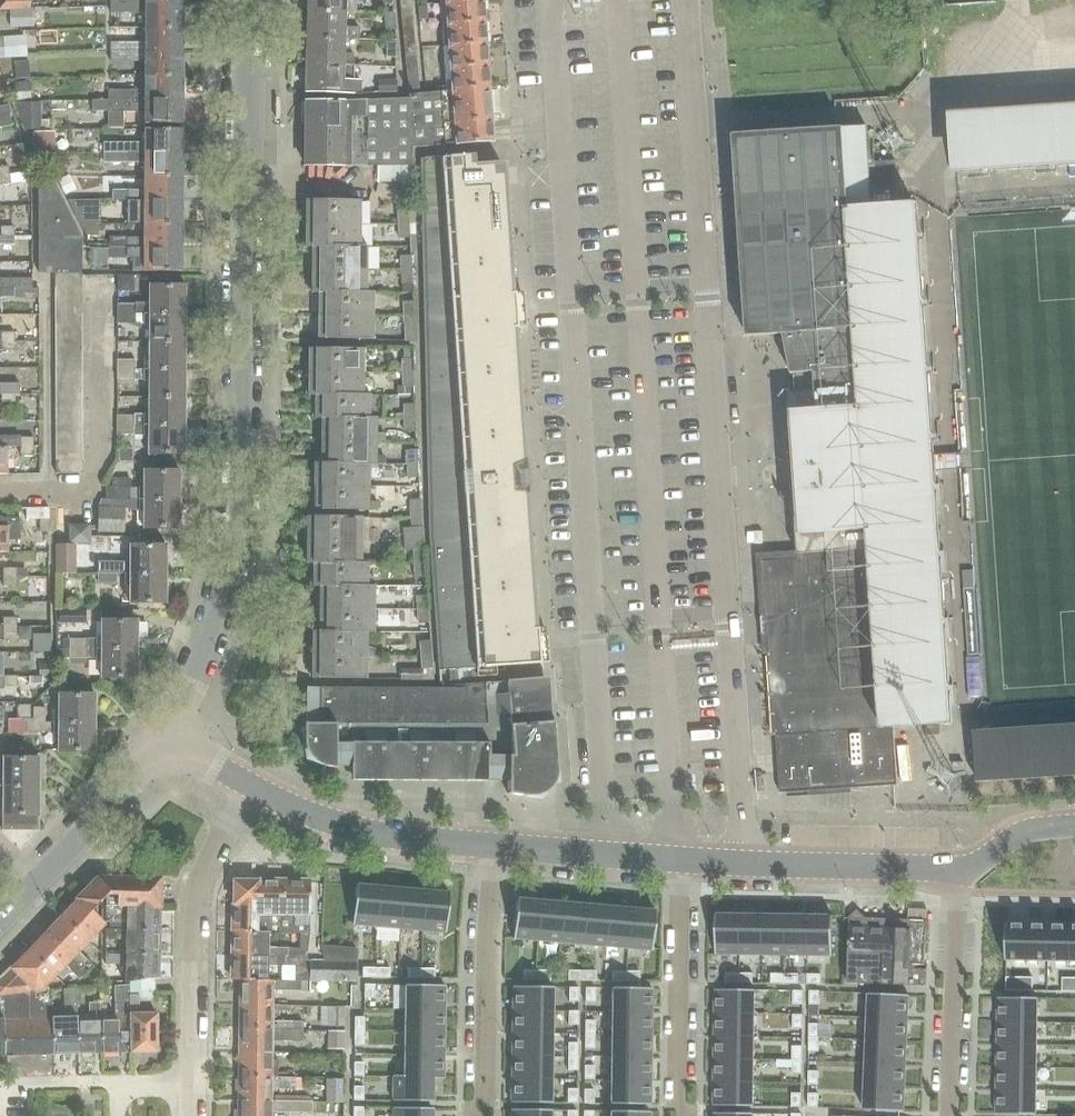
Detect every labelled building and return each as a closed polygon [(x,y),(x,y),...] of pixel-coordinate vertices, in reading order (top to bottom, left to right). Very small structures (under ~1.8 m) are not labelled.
[(0,10),(0,11),(10,11),(31,10),(30,0),(8,0),(0,10)] [(309,3),(309,8),(309,10),(308,10),(308,11),(346,12),(356,12),(357,1),(346,1),(346,0),(309,0),(309,3)] [(400,15),(412,14),(411,0),(399,1),(400,15)] [(450,91),(450,92),(488,88),(485,44),(483,21),(482,0),(443,0),(450,91)] [(182,3),(110,4),(110,14),(144,14),(144,27),(183,27),(183,9),(181,9),(181,4),(182,4),(182,3)] [(427,19),(427,6),(419,7),(419,20),(420,20),(427,19)] [(31,10),(10,11),(10,28),(34,28),(33,10),(31,10)] [(346,12),(308,11),(308,13),(309,13),(308,30),(309,30),(309,35),(308,35),(308,37),(307,37),(307,38),(346,39),(352,39),(359,40),(359,27),(346,27),(346,12)] [(396,31),(394,12),(384,13),(385,32),(396,31)] [(412,14),(400,15),(402,28),(414,27),(412,14)] [(110,42),(110,52),(182,52),(182,51),(181,51),(181,46),(183,46),(183,27),(144,27),(144,42),(110,42)] [(415,40),(414,27),(402,28),(403,41),(415,40)] [(26,36),(4,37),(5,59),(27,58),(26,36)] [(346,39),(307,38),(307,39),(308,39),(307,57),(308,57),(308,61),(307,61),(307,64),(307,65),(353,65),(353,53),(345,53),(346,39)] [(397,58),(397,40),(386,40),(386,58),(397,58)] [(415,40),(403,41),(404,55),(416,53),(415,40)] [(182,52),(110,52),(110,62),(144,62),(143,76),(183,75),(183,57),(181,57),(181,52),(182,52)] [(417,67),(416,53),(404,55),(405,68),(417,67)] [(28,60),(13,61),(15,79),(30,78),(28,60)] [(306,92),(317,92),(361,93),(361,80),(353,80),(353,65),(307,65),(306,66),(307,66),(306,83),(307,83),(307,88),(306,88),(306,90),(306,92)] [(406,81),(419,80),(417,67),(405,68),(406,81)] [(108,90),(108,100),(182,99),(181,99),(181,94),(183,94),(183,75),(143,76),(143,90),(108,90)] [(377,80),(377,92),(377,93),(397,93),(397,81),(397,80),(377,80)] [(408,94),(420,93),(419,80),(406,81),(408,94)] [(30,81),(14,83),(15,102),(32,100),(30,81)] [(453,145),(493,142),(488,88),(450,92),(453,145)] [(377,166),(411,165),(411,148),(453,145),(450,92),(450,91),(420,93),(408,94),(408,98),(365,101),(306,101),(306,104),(306,124),(307,124),(307,143),(306,143),(306,163),(305,163),(305,166),(351,166),(377,166)] [(143,124),(178,124),(183,124),(183,105),(181,105),(181,100),(182,100),(182,99),(108,100),(108,111),(108,112),(143,113),(143,124)] [(91,100),(91,111),(108,111),(108,100),(91,100)] [(41,102),(14,103),(25,130),(41,130),(41,102)] [(10,116),(8,105),(0,106),(0,118),(10,116)] [(10,116),(0,118),(0,127),(12,125),(10,116)] [(954,125),(958,173),(1074,165),(1074,117),(954,125)] [(951,723),(951,721),(916,202),(871,205),(866,126),(844,127),(837,127),(763,132),(751,133),(736,134),(733,134),(736,174),(742,277),(747,336),(754,336),(783,334),(791,373),(794,373),(806,372),(807,390),(795,391),(787,392),(791,465),(792,472),(793,480),(797,553),(806,553),(828,552),(828,558),(761,561),(762,573),(768,653),(773,736),(776,735),(780,793),(898,785),(894,727),(951,723)] [(103,142),(103,152),(182,153),(182,152),(180,152),(180,147),(183,147),(183,129),(178,129),(172,129),(144,129),(144,142),(109,142),(103,142)] [(55,131),(32,131),(33,155),(55,154),(55,131)] [(182,153),(103,152),(103,163),(144,163),(144,176),(183,176),(183,158),(180,158),(180,153),(182,153)] [(521,665),(545,663),(548,663),(546,627),(534,628),(524,489),(515,489),(514,469),(523,468),(513,329),(525,328),(523,293),(511,293),(502,165),(474,167),(474,155),(420,159),(429,529),(439,670),(511,665),(511,668),(521,667),(521,665)] [(377,166),(377,183),(400,182),(400,199),(412,199),(411,165),(377,166)] [(0,167),(0,176),(9,174),(8,166),(0,167)] [(31,171),(19,173),(20,182),(31,181),(32,181),(31,175),(31,171)] [(39,273),(43,273),(55,273),(55,274),(81,274),(81,270),(82,237),(49,171),(38,171),(39,262),(39,273)] [(0,176),(0,185),(11,184),(9,174),(0,176)] [(58,180),(58,181),(65,195),(75,190),(68,175),(58,180)] [(126,190),(126,200),(182,200),(182,199),(180,199),(180,195),(183,195),(183,176),(144,176),(144,189),(126,190)] [(112,190),(112,200),(126,200),(126,190),(112,190)] [(126,200),(126,211),(143,211),(143,223),(182,224),(182,205),(180,205),(180,201),(182,201),(182,200),(126,200)] [(361,224),(360,200),(305,200),(305,216),(308,216),(308,223),(305,223),(305,224),(361,224)] [(398,224),(399,224),(409,224),(409,210),(397,211),(398,224)] [(126,237),(126,247),(182,247),(180,247),(180,242),(182,242),(182,224),(143,223),(144,237),(126,237)] [(361,224),(305,224),(305,239),(308,239),(308,246),(305,246),(305,247),(311,247),(329,247),(329,245),(361,246),(361,224)] [(409,224),(399,224),(398,224),(399,238),(410,237),(409,224)] [(2,235),(15,235),(15,227),(2,227),(2,235)] [(2,244),(2,246),(15,246),(15,235),(2,235),(0,235),(0,244),(2,244)] [(109,237),(109,247),(126,247),(126,237),(109,237)] [(368,246),(361,246),(329,245),(329,247),(311,247),(311,262),(315,262),(315,269),(311,269),(367,270),(368,246)] [(109,247),(109,258),(126,258),(126,247),(109,247)] [(126,247),(126,258),(143,258),(143,270),(143,271),(171,271),(182,271),(182,270),(182,253),(180,253),(180,248),(182,248),(182,247),(126,247)] [(400,270),(403,270),(412,270),(411,255),(399,256),(400,270)] [(311,291),(311,292),(373,292),(373,291),(367,291),(367,270),(311,269),(311,285),(315,285),(315,291),(311,291)] [(412,270),(403,270),(400,270),(401,284),(413,283),(412,270)] [(81,274),(55,274),(55,287),(82,287),(81,274)] [(14,288),(15,288),(15,289),(32,289),(32,278),(0,278),(0,288),(14,288)] [(135,304),(135,314),(148,314),(185,314),(185,313),(183,313),(183,304),(185,304),(185,287),(186,287),(186,286),(175,286),(148,286),(148,303),(135,303),(135,304)] [(82,287),(55,287),(55,300),(82,300),(82,287)] [(1,297),(14,297),(14,288),(0,288),(0,298),(1,298),(1,297)] [(15,289),(15,299),(39,299),(39,289),(32,289),(15,289)] [(373,292),(311,292),(311,293),(318,293),(318,308),(321,308),(321,314),(318,314),(318,315),(373,316),(373,292)] [(82,300),(55,300),(55,312),(82,312),(82,300)] [(403,316),(404,316),(414,315),(413,302),(402,302),(403,316)] [(117,304),(117,314),(135,314),(135,304),(117,304)] [(82,312),(55,312),(55,324),(82,324),(82,312)] [(117,314),(117,323),(135,323),(135,314),(117,314)] [(135,323),(135,324),(148,324),(148,342),(184,342),(185,324),(183,324),(183,315),(185,315),(185,314),(148,314),(135,314),(135,323)] [(317,339),(328,339),(373,339),(373,316),(318,315),(317,331),(321,331),(321,337),(317,337),(317,339)] [(414,315),(404,316),(403,316),(404,329),(415,328),(414,315)] [(82,324),(55,324),(55,337),(82,337),(82,324)] [(2,333),(1,341),(15,341),(15,333),(2,333)] [(82,337),(55,337),(55,349),(82,349),(82,337)] [(1,350),(1,351),(15,351),(15,341),(1,341),(1,350)] [(184,360),(184,342),(148,342),(147,370),(184,370),(184,369),(183,369),(183,360),(184,360)] [(364,349),(319,348),(308,348),(308,365),(311,365),(311,371),(308,371),(308,372),(363,372),(364,349)] [(82,349),(55,349),(55,361),(82,361),(82,349)] [(402,359),(402,372),(412,372),(411,359),(402,359)] [(135,370),(135,360),(117,360),(116,370),(135,370)] [(82,361),(55,361),(55,374),(82,374),(82,361)] [(116,379),(117,379),(135,379),(135,370),(116,370),(116,379)] [(184,371),(184,370),(147,370),(147,397),(184,397),(184,379),(183,379),(183,371),(184,371)] [(363,372),(308,372),(308,388),(311,388),(311,394),(308,394),(308,395),(370,395),(370,394),(363,394),(363,372)] [(402,372),(403,386),(403,387),(396,388),(397,397),(413,397),(412,372),(402,372)] [(82,374),(55,374),(55,386),(82,386),(82,374)] [(2,384),(2,394),(15,394),(19,394),(19,384),(2,384)] [(82,386),(55,386),(55,399),(82,398),(82,386)] [(15,394),(2,394),(2,404),(15,404),(15,394)] [(370,395),(308,395),(314,395),(314,410),(318,410),(317,417),(314,417),(376,418),(376,417),(370,417),(370,395)] [(134,415),(134,425),(184,425),(184,424),(183,424),(183,416),(184,416),(184,397),(147,397),(147,398),(147,413),(134,413),(134,415)] [(82,398),(55,399),(55,411),(82,411),(82,398)] [(404,405),(404,418),(414,418),(413,405),(404,405)] [(82,411),(55,411),(55,423),(82,423),(82,411)] [(116,415),(116,425),(134,425),(134,415),(116,415)] [(385,434),(376,434),(376,418),(314,417),(314,418),(321,418),(320,433),(324,433),(324,440),(320,440),(324,440),(376,440),(376,444),(385,444),(385,434)] [(414,418),(404,418),(405,432),(414,431),(414,418)] [(82,423),(55,423),(56,436),(82,436),(82,423)] [(116,425),(116,434),(134,434),(134,425),(116,425)] [(134,425),(134,434),(147,435),(147,454),(148,454),(174,454),(185,454),(185,453),(184,453),(184,435),(183,435),(183,426),(184,426),(184,425),(134,425)] [(82,436),(56,436),(56,448),(82,448),(82,436)] [(7,447),(20,447),(20,438),(20,437),(0,437),(0,447),(7,447)] [(33,438),(20,438),(20,447),(33,447),(33,438)] [(376,440),(324,440),(320,440),(320,463),(324,463),(369,463),(369,465),(385,465),(385,457),(376,457),(376,444),(376,440)] [(33,447),(20,447),(20,456),(33,456),(33,447)] [(82,448),(56,448),(56,461),(82,460),(82,448)] [(406,451),(407,464),(416,463),(415,450),(406,451)] [(56,474),(82,473),(82,460),(56,461),(56,474)] [(369,463),(324,463),(314,463),(313,479),(317,479),(317,485),(313,485),(313,486),(369,487),(369,465),(369,463)] [(416,463),(407,464),(408,477),(417,477),(416,463)] [(180,471),(148,471),(143,471),(143,472),(143,489),(129,489),(129,479),(111,479),(111,488),(105,488),(105,499),(143,499),(179,499),(179,498),(178,498),(178,490),(179,490),(179,472),(180,472),(180,471)] [(400,503),(410,502),(410,500),(419,500),(417,477),(408,477),(408,479),(399,480),(400,503)] [(313,510),(369,510),(378,511),(378,502),(369,502),(369,487),(313,486),(313,502),(317,502),(317,508),(313,508),(313,510)] [(143,499),(105,499),(105,500),(102,500),(98,509),(98,510),(125,510),(125,511),(143,511),(143,526),(142,526),(142,528),(180,528),(180,527),(179,527),(179,509),(178,509),(178,500),(179,500),(179,499),(143,499)] [(410,502),(411,514),(420,513),(419,500),(410,500),(410,502)] [(49,507),(26,508),(26,520),(39,519),(39,533),(49,533),(49,510),(49,507)] [(98,510),(98,524),(98,533),(125,533),(125,511),(125,510),(98,510)] [(420,513),(411,514),(412,527),(421,526),(420,513)] [(306,539),(306,540),(362,540),(362,517),(306,516),(306,533),(310,533),(310,539),(306,539)] [(20,518),(0,518),(0,552),(8,552),(8,540),(20,540),(20,518)] [(89,542),(89,539),(88,539),(88,528),(89,528),(89,526),(80,526),(74,526),(70,526),(70,528),(71,528),(71,539),(70,539),(70,542),(89,542)] [(423,550),(421,526),(412,527),(412,528),(402,529),(403,548),(413,548),(413,551),(423,550)] [(362,540),(306,540),(306,556),(309,556),(309,562),(361,563),(362,540)] [(76,574),(76,544),(55,544),(56,574),(76,574)] [(115,562),(115,564),(116,564),(116,574),(129,574),(165,574),(165,573),(164,573),(164,564),(165,564),(165,547),(166,547),(166,546),(129,545),(129,547),(130,547),(130,562),(115,562)] [(413,551),(414,564),(424,563),(423,550),(413,551)] [(309,562),(306,562),(306,563),(313,563),(312,579),(316,579),(316,585),(368,585),(368,563),(361,563),(309,562)] [(424,563),(414,564),(415,577),(425,577),(424,563)] [(98,564),(98,573),(116,574),(116,564),(115,564),(98,564)] [(4,577),(17,577),(17,567),(4,567),(4,577)] [(98,583),(116,583),(116,574),(98,573),(98,583)] [(165,574),(129,574),(129,601),(128,601),(128,602),(166,602),(166,601),(165,601),(165,584),(164,584),(164,575),(165,575),(165,574)] [(316,585),(312,585),(312,586),(319,586),(319,602),(322,602),(322,608),(319,608),(319,609),(374,609),(375,585),(368,585),(316,585)] [(417,596),(418,609),(427,609),(426,595),(417,596)] [(374,609),(319,609),(318,624),(322,624),(322,631),(312,631),(374,631),(374,609)] [(427,609),(418,609),(419,623),(428,622),(427,609)] [(86,611),(58,611),(58,625),(86,625),(86,611)] [(4,616),(4,627),(17,627),(17,616),(4,616)] [(87,639),(86,649),(137,649),(137,648),(135,648),(135,639),(137,639),(137,622),(138,622),(138,620),(100,620),(100,622),(101,622),(101,639),(87,639)] [(367,633),(374,633),(374,631),(312,631),(311,647),(315,647),(315,654),(311,653),(311,654),(367,655),(367,633)] [(69,639),(69,649),(86,649),(87,639),(69,639)] [(420,642),(421,655),(431,655),(429,641),(420,642)] [(69,649),(69,658),(86,658),(86,649),(69,649)] [(86,658),(86,660),(101,660),(101,676),(100,676),(100,677),(138,677),(138,676),(137,676),(137,659),(135,659),(135,650),(137,650),(137,649),(86,649),(86,658)] [(311,678),(322,678),(367,678),(367,655),(311,654),(311,670),(315,670),(315,676),(311,676),(311,678)] [(421,655),(422,669),(422,671),(400,671),(400,682),(433,682),(431,655),(421,655)] [(39,676),(49,676),(49,664),(39,664),(39,676)] [(18,677),(3,677),(3,685),(18,685),(18,677)] [(29,685),(42,685),(42,677),(29,677),(29,685)] [(441,686),(441,688),(306,688),(304,723),(304,741),(304,744),(305,747),(306,751),(307,753),(308,755),(309,756),(311,759),(314,761),(317,763),(320,765),(323,766),(325,766),(336,768),(336,767),(336,766),(336,765),(351,765),(351,780),(486,781),(486,779),(508,779),(507,792),(507,793),(521,796),(523,796),(526,797),(530,797),(534,796),(538,795),(541,794),(543,793),(545,791),(547,790),(549,788),(550,787),(552,785),(554,781),(555,779),(555,776),(556,773),(556,771),(556,768),(553,722),(547,677),(507,680),(507,681),(441,686)] [(57,695),(58,695),(58,722),(94,722),(92,722),(92,713),(94,713),(94,696),(95,696),(95,694),(57,694),(57,695)] [(17,720),(32,720),(32,705),(17,705),(17,720)] [(33,707),(33,722),(45,722),(45,707),(33,707)] [(26,732),(58,732),(58,750),(57,750),(57,751),(95,751),(95,750),(94,750),(94,732),(92,732),(92,723),(94,723),(94,722),(58,722),(45,722),(33,722),(26,722),(26,732)] [(976,742),(979,792),(1074,787),(1074,737),(976,742)] [(3,759),(3,776),(0,776),(0,786),(38,786),(38,785),(37,785),(37,777),(38,777),(39,759),(40,759),(40,758),(2,758),(2,759),(3,759)] [(2,815),(2,830),(39,830),(39,829),(39,815),(39,813),(38,814),(38,796),(37,796),(37,787),(38,787),(38,786),(0,786),(0,798),(2,798),(2,813),(1,813),(1,815),(2,815)] [(101,929),(102,905),(102,878),(97,878),(77,899),(79,900),(74,905),(73,903),(61,915),(89,942),(101,929)] [(159,879),(110,878),(106,878),(102,878),(102,905),(105,905),(158,906),(159,906),(159,896),(161,897),(162,883),(159,883),(159,879)] [(257,915),(257,920),(268,920),(268,932),(268,933),(270,933),(283,933),(283,915),(284,881),(280,881),(278,878),(272,878),(269,881),(258,880),(257,915)] [(283,915),(283,933),(300,934),(309,934),(309,925),(294,925),(294,915),(310,916),(310,892),(310,881),(306,881),(304,879),(298,879),(295,881),(284,881),(283,915)] [(233,928),(233,932),(268,932),(268,920),(257,920),(257,915),(258,880),(233,880),(233,902),(233,928)] [(376,927),(379,887),(356,885),(352,924),(376,927)] [(399,929),(402,889),(379,887),(376,927),(399,929)] [(402,889),(399,929),(422,931),(425,891),(402,889)] [(425,891),(422,931),(446,933),(449,893),(425,891)] [(537,940),(540,901),(517,899),(513,938),(537,940)] [(537,940),(559,942),(563,903),(540,901),(537,940)] [(586,905),(563,903),(559,942),(582,944),(586,905)] [(158,917),(158,906),(105,905),(105,916),(125,916),(125,930),(157,930),(157,928),(160,926),(160,919),(158,917)] [(586,905),(582,944),(605,947),(609,907),(586,905)] [(628,949),(632,909),(609,907),(605,947),(628,949)] [(632,909),(628,949),(652,951),(655,911),(632,909)] [(739,954),(740,914),(716,914),(715,954),(739,954)] [(762,955),(763,915),(740,914),(739,954),(762,955)] [(93,966),(79,953),(89,942),(61,915),(50,927),(51,928),(46,934),(86,974),(93,966)] [(786,915),(763,915),(762,955),(785,955),(786,915)] [(786,915),(785,955),(808,955),(809,915),(786,915)] [(832,916),(809,915),(808,955),(832,956),(832,916)] [(929,921),(849,917),(849,928),(848,982),(926,986),(929,921)] [(1006,923),(1005,960),(1048,961),(1049,923),(1006,923)] [(1048,961),(1074,961),(1074,924),(1049,923),(1048,961)] [(157,942),(157,930),(125,930),(105,930),(105,940),(125,941),(125,954),(157,955),(157,952),(159,951),(159,943),(157,942)] [(230,938),(230,944),(232,946),(232,955),(288,957),(288,948),(270,948),(270,933),(268,933),(268,932),(233,932),(233,936),(230,938)] [(40,937),(28,949),(56,977),(65,967),(79,981),(86,974),(46,934),(41,939),(40,937)] [(288,948),(288,957),(300,957),(307,958),(309,935),(309,934),(300,934),(300,948),(288,948)] [(340,947),(320,946),(324,961),(356,962),(357,956),(357,947),(340,947)] [(33,992),(46,991),(50,991),(46,987),(56,977),(28,949),(16,961),(18,963),(13,968),(12,966),(9,969),(33,992)] [(156,979),(156,976),(158,974),(159,967),(156,965),(157,955),(105,954),(105,964),(125,965),(124,982),(129,982),(156,979)] [(240,980),(269,980),(270,967),(295,967),(295,965),(300,965),(300,957),(288,957),(232,955),(232,965),(230,967),(230,973),(232,975),(232,979),(240,980)] [(295,967),(295,981),(301,981),(310,981),(310,961),(307,958),(300,957),(300,965),(295,965),(295,967)] [(324,961),(310,961),(310,981),(355,982),(356,962),(324,961)] [(376,978),(376,968),(362,968),(362,978),(376,978)] [(376,968),(376,978),(390,978),(390,968),(376,968)] [(407,968),(407,978),(421,979),(421,968),(407,968)] [(435,979),(435,969),(421,968),(421,979),(435,979)] [(0,978),(0,996),(3,996),(7,995),(27,993),(33,992),(9,969),(0,978)] [(536,980),(536,970),(523,970),(522,980),(536,980)] [(536,970),(536,980),(550,980),(550,970),(536,970)] [(582,971),(568,970),(568,981),(582,981),(582,971)] [(596,981),(596,971),(582,971),(582,981),(596,981)] [(612,971),(612,981),(626,981),(626,971),(612,971)] [(626,981),(639,981),(639,971),(626,971),(626,981)] [(725,983),(739,983),(739,973),(725,973),(725,983)] [(739,983),(752,983),(753,973),(739,973),(739,983)] [(784,983),(784,974),(771,973),(770,983),(784,983)] [(784,974),(784,983),(798,984),(798,974),(784,974)] [(807,974),(807,984),(821,984),(821,974),(807,974)] [(1006,977),(1006,990),(1015,990),(1015,977),(1006,977)] [(1015,977),(1015,990),(1024,990),(1024,977),(1015,977)] [(1024,977),(1024,990),(1033,990),(1033,977),(1024,977)] [(1062,978),(1062,991),(1071,991),(1071,978),(1062,978)] [(131,1049),(131,1052),(156,1051),(156,1028),(158,1026),(158,1020),(156,1017),(156,1013),(139,1013),(139,1001),(156,1001),(156,979),(129,982),(130,1013),(130,1014),(131,1041),(131,1048),(131,1049)] [(274,990),(301,990),(301,981),(295,981),(269,980),(240,980),(240,999),(242,999),(242,1004),(240,1004),(273,1005),(274,990)] [(301,981),(301,990),(309,991),(310,981),(301,981)] [(126,1049),(126,1037),(125,1014),(130,1014),(130,1013),(129,982),(129,985),(114,986),(115,1014),(106,1015),(106,1011),(100,1011),(101,1053),(126,1052),(126,1049)] [(364,998),(374,998),(374,985),(364,984),(364,998)] [(404,1009),(444,1009),(445,985),(405,985),(404,1009)] [(552,1011),(552,987),(512,986),(512,1010),(552,1011)] [(568,988),(568,1002),(578,1002),(578,988),(568,988)] [(585,988),(585,1001),(595,1002),(595,988),(585,988)] [(611,1011),(651,1012),(652,988),(612,988),(611,1011)] [(78,1053),(77,1016),(76,989),(64,989),(64,1010),(52,1010),(53,1054),(78,1053)] [(715,1013),(755,1013),(755,990),(715,989),(715,1013)] [(50,991),(46,991),(33,992),(27,993),(29,1055),(53,1054),(52,1010),(51,1010),(51,992),(50,991)] [(793,991),(793,1004),(803,1004),(803,991),(793,991)] [(809,991),(809,1005),(819,1005),(819,991),(809,991)] [(7,995),(3,996),(4,1055),(29,1055),(27,993),(7,995)] [(908,995),(869,993),(868,1017),(907,1019),(908,995)] [(997,997),(997,1021),(1037,1022),(1037,998),(997,997)] [(101,1053),(100,1011),(100,1001),(99,1001),(99,1002),(89,1003),(89,1002),(88,1002),(89,1016),(77,1016),(78,1053),(101,1053)] [(273,1010),(273,1005),(240,1004),(240,1005),(242,1005),(242,1009),(240,1009),(239,1028),(294,1029),(294,1021),(273,1021),(273,1010)] [(328,1007),(328,1027),(344,1027),(344,1007),(328,1007)] [(444,1032),(444,1009),(404,1009),(404,1032),(444,1032)] [(512,1033),(552,1034),(552,1011),(512,1010),(512,1033)] [(568,1025),(578,1025),(578,1011),(568,1011),(568,1025)] [(651,1012),(611,1011),(611,1034),(651,1035),(651,1012)] [(754,1036),(755,1013),(715,1013),(714,1036),(754,1036)] [(793,1015),(792,1028),(802,1028),(802,1015),(793,1015)] [(364,1017),(354,1017),(354,1031),(364,1031),(364,1017)] [(868,1017),(867,1040),(906,1042),(907,1019),(868,1017)] [(294,1021),(294,1029),(303,1029),(303,1021),(294,1021)] [(595,1021),(585,1021),(584,1034),(594,1035),(595,1021)] [(997,1044),(1037,1045),(1037,1022),(997,1021),(997,1044)] [(819,1024),(809,1024),(809,1037),(819,1038),(819,1024)] [(239,1052),(273,1053),(273,1041),(303,1041),(303,1029),(294,1029),(239,1028),(239,1047),(241,1047),(241,1052),(239,1052)] [(327,1031),(327,1049),(344,1049),(344,1031),(327,1031)] [(364,1045),(364,1031),(354,1031),(354,1045),(364,1045)] [(444,1032),(404,1032),(404,1055),(444,1055),(444,1032)] [(552,1034),(512,1033),(511,1056),(551,1057),(552,1034)] [(594,1035),(584,1034),(584,1048),(594,1048),(594,1035)] [(651,1035),(611,1034),(611,1057),(651,1058),(651,1035)] [(714,1059),(754,1059),(754,1036),(714,1036),(714,1059)] [(819,1038),(809,1037),(809,1051),(818,1051),(819,1038)] [(906,1042),(867,1040),(866,1063),(905,1065),(906,1042)] [(578,1043),(568,1043),(568,1057),(578,1057),(578,1043)] [(997,1044),(997,1067),(1036,1068),(1037,1045),(997,1044)] [(792,1046),(792,1060),(802,1060),(802,1046),(792,1046)] [(273,1053),(239,1052),(239,1053),(241,1053),(241,1057),(239,1057),(239,1076),(278,1077),(278,1061),(273,1061),(273,1053)] [(444,1055),(404,1055),(403,1076),(403,1077),(433,1077),(433,1079),(443,1079),(444,1055)] [(551,1080),(551,1057),(511,1056),(511,1079),(551,1080)] [(567,1070),(577,1070),(578,1057),(568,1057),(567,1070)] [(650,1081),(651,1058),(611,1057),(610,1080),(650,1081)] [(714,1082),(754,1082),(754,1059),(714,1059),(714,1082)] [(792,1060),(792,1074),(802,1074),(802,1060),(792,1060)] [(363,1077),(364,1063),(354,1062),(354,1076),(363,1077)] [(905,1065),(866,1063),(865,1086),(904,1088),(905,1065)] [(584,1080),(594,1080),(594,1066),(584,1066),(584,1080)] [(1036,1091),(1036,1068),(997,1067),(996,1090),(1036,1091)] [(808,1071),(808,1085),(818,1085),(818,1071),(808,1071)] [(403,1076),(393,1075),(392,1101),(432,1102),(433,1079),(433,1077),(403,1077),(403,1076)] [(278,1077),(239,1076),(238,1095),(240,1095),(240,1100),(238,1100),(272,1101),(272,1090),(295,1090),(295,1078),(278,1078),(278,1077)] [(326,1079),(325,1102),(342,1102),(342,1096),(343,1079),(326,1079)] [(511,1079),(511,1103),(550,1103),(551,1080),(511,1079)] [(650,1105),(650,1081),(610,1080),(610,1104),(650,1105)] [(714,1082),(713,1106),(753,1106),(754,1082),(714,1082)] [(903,1111),(904,1088),(865,1086),(864,1110),(903,1111)] [(353,1100),(363,1101),(363,1087),(353,1087),(353,1100)] [(567,1103),(577,1103),(577,1089),(567,1089),(567,1103)] [(584,1090),(584,1103),(593,1103),(594,1090),(584,1090)] [(1036,1091),(996,1090),(996,1114),(1036,1114),(1036,1091)] [(791,1093),(791,1107),(801,1107),(801,1093),(791,1093)] [(808,1093),(808,1107),(818,1107),(818,1093),(808,1093)] [(238,1100),(238,1101),(240,1101),(240,1105),(238,1105),(238,1115),(272,1115),(272,1111),(312,1112),(313,1101),(272,1101),(238,1100)] [(353,1107),(353,1115),(363,1115),(363,1107),(353,1107)] [(432,1108),(392,1107),(392,1115),(432,1115),(432,1108)]
